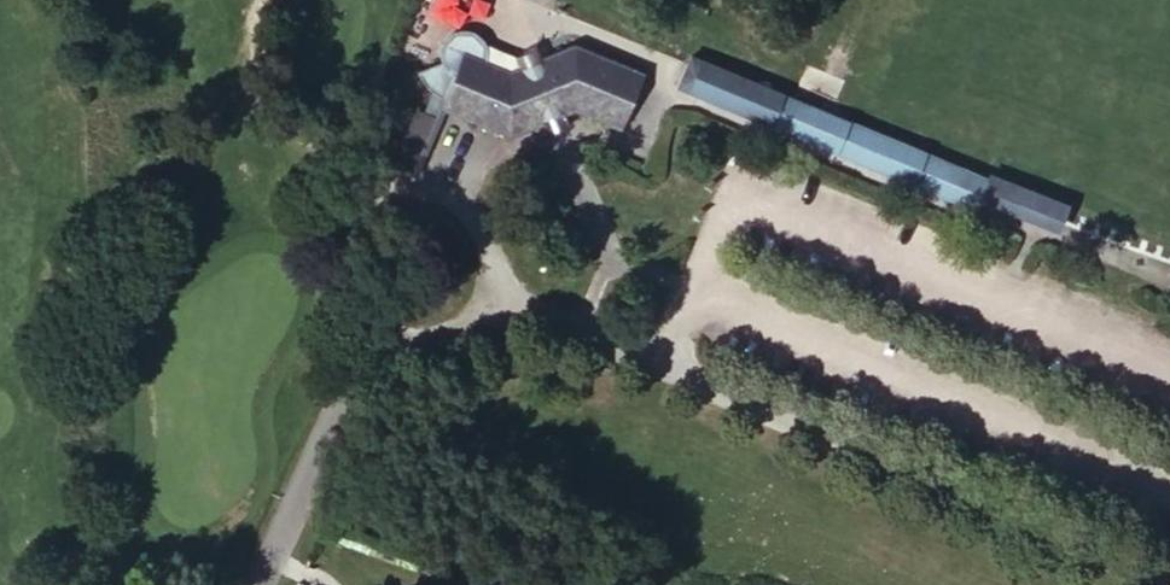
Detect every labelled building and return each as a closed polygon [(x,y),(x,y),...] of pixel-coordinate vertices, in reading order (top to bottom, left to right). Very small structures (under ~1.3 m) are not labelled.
[(467,19),(475,0),(415,0),(393,53),(411,60),(432,6),(467,19)] [(583,74),(646,98),(652,85),(585,55),(547,69),(524,78),(514,82),(490,73),(487,50),(477,43),(466,39),(452,43),(444,51),(443,58),(444,72),(419,82),(438,102),(446,109),(444,115),(513,147),(536,138),(570,88),(583,74)] [(524,78),(547,69),(543,58),(521,67),(524,78)] [(699,69),(686,100),(696,104),(709,73),(699,69)] [(784,143),(799,112),(709,73),(696,104),(784,143)] [(570,88),(638,116),(646,98),(583,74),(570,88)] [(628,139),(638,116),(570,88),(536,138),(547,133),(572,122),(580,119),(628,139)] [(442,121),(444,115),(446,109),(438,102),(428,120),(421,116),(402,151),(422,160),(442,121)] [(799,112),(784,143),(843,168),(857,138),(799,112)] [(575,135),(572,122),(547,133),(552,143),(575,135)] [(995,198),(857,138),(843,168),(982,229),(987,217),(1066,252),(1074,233),(995,199),(995,198)]
